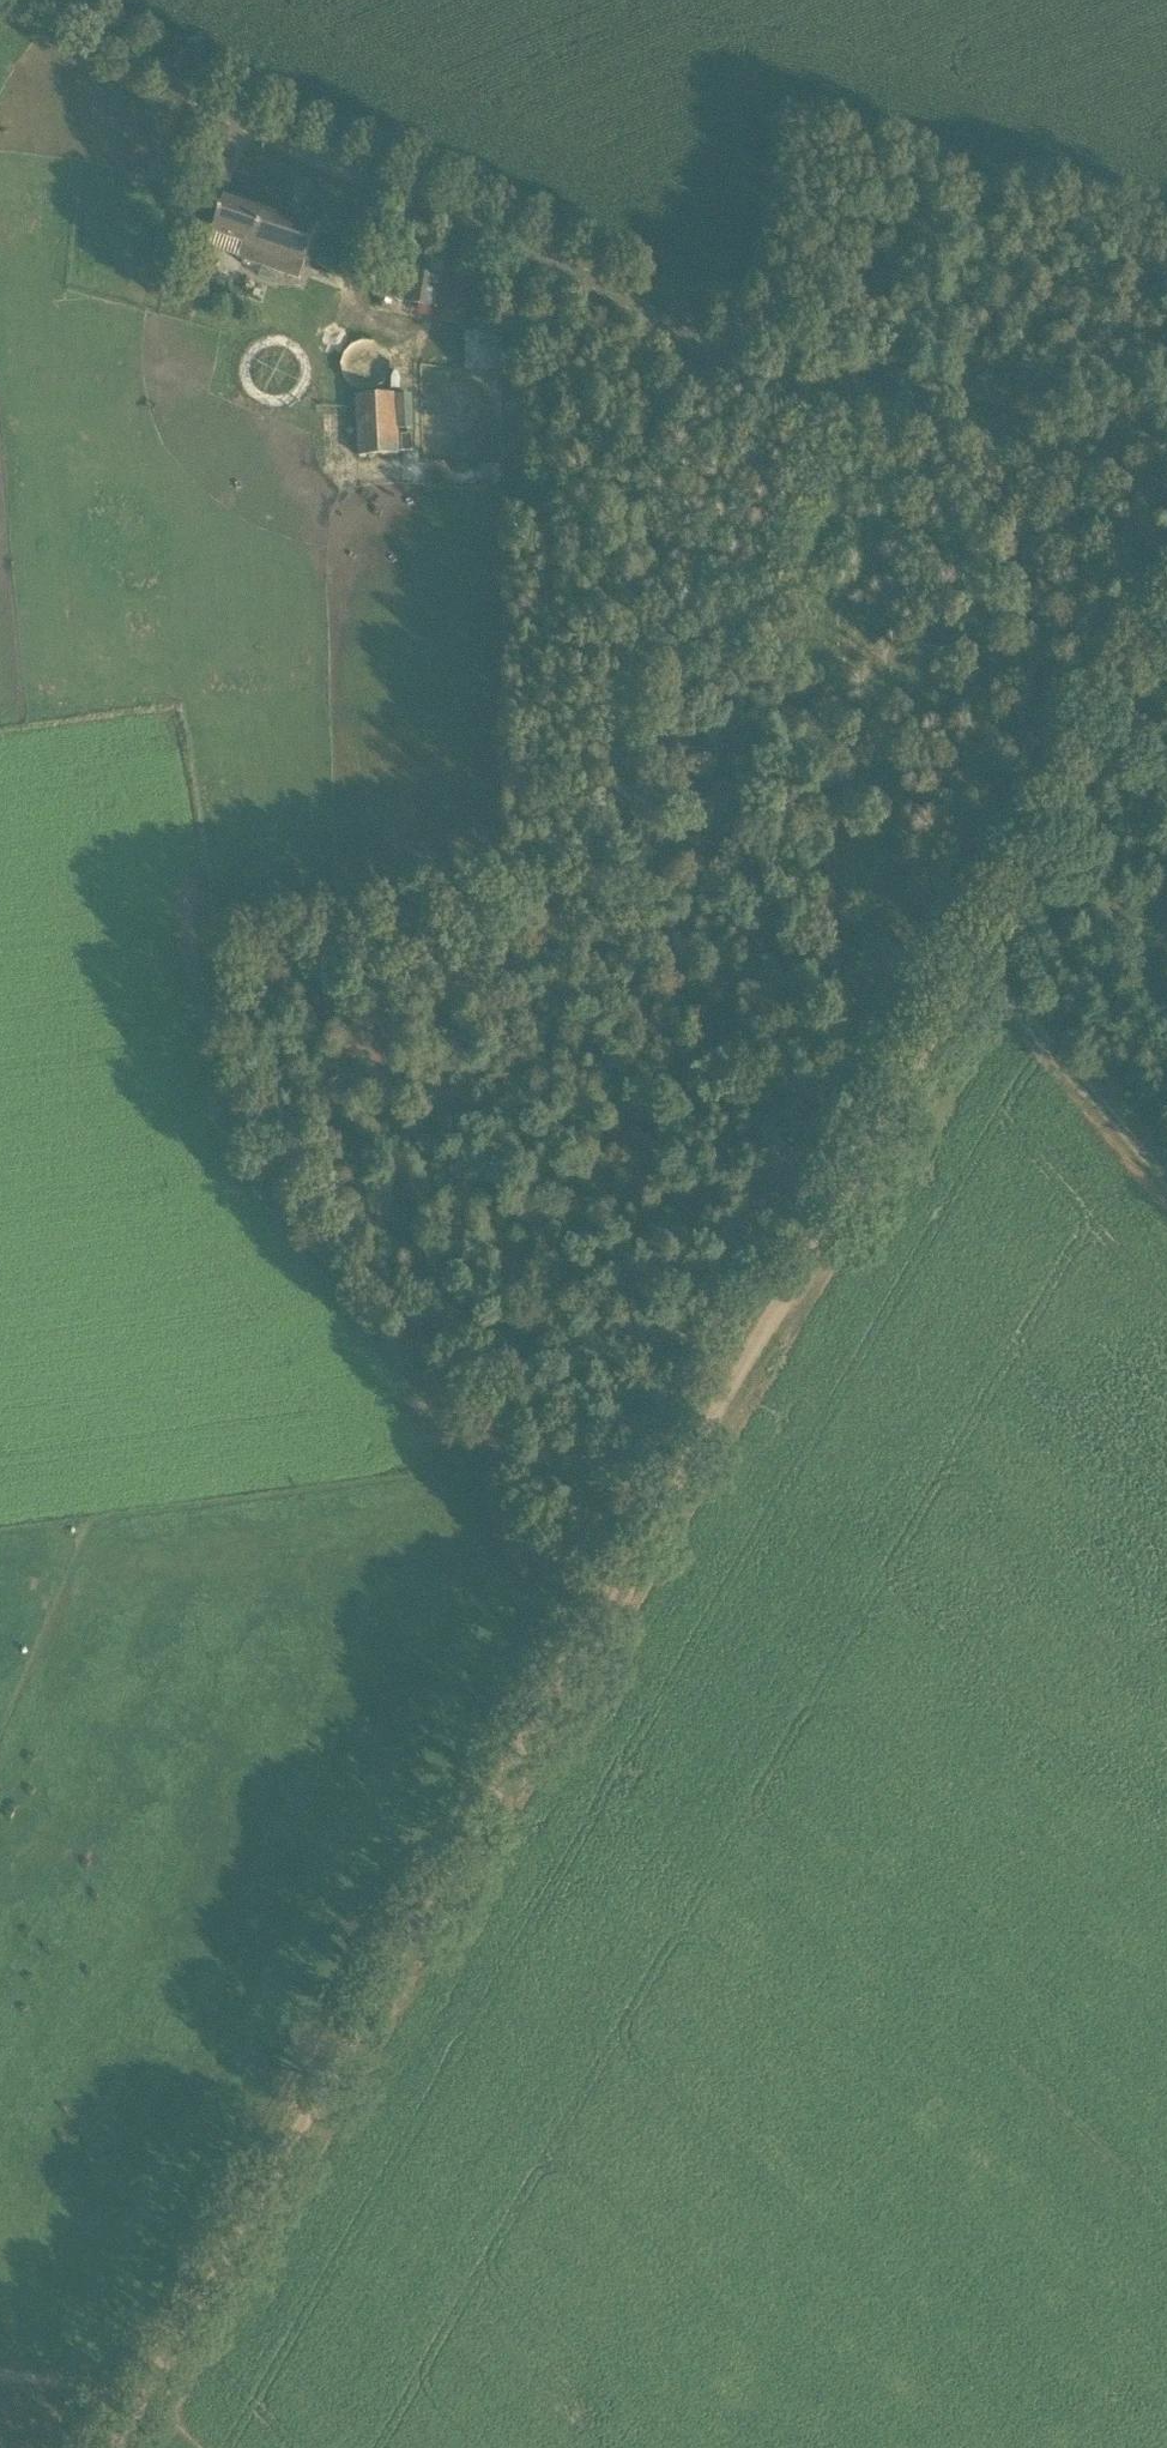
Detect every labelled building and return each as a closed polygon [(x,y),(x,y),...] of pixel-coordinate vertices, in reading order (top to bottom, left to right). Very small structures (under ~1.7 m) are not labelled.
[(303,267),(316,226),(225,196),(213,233),(247,244),(241,263),(299,281),(303,267)] [(437,308),(442,265),(387,258),(386,272),(410,275),(407,305),(437,308)] [(498,370),(497,339),(497,333),(478,333),(479,370),(498,370)] [(358,396),(360,457),(396,456),(394,395),(358,396)] [(411,438),(400,438),(401,456),(412,455),(411,438)]
